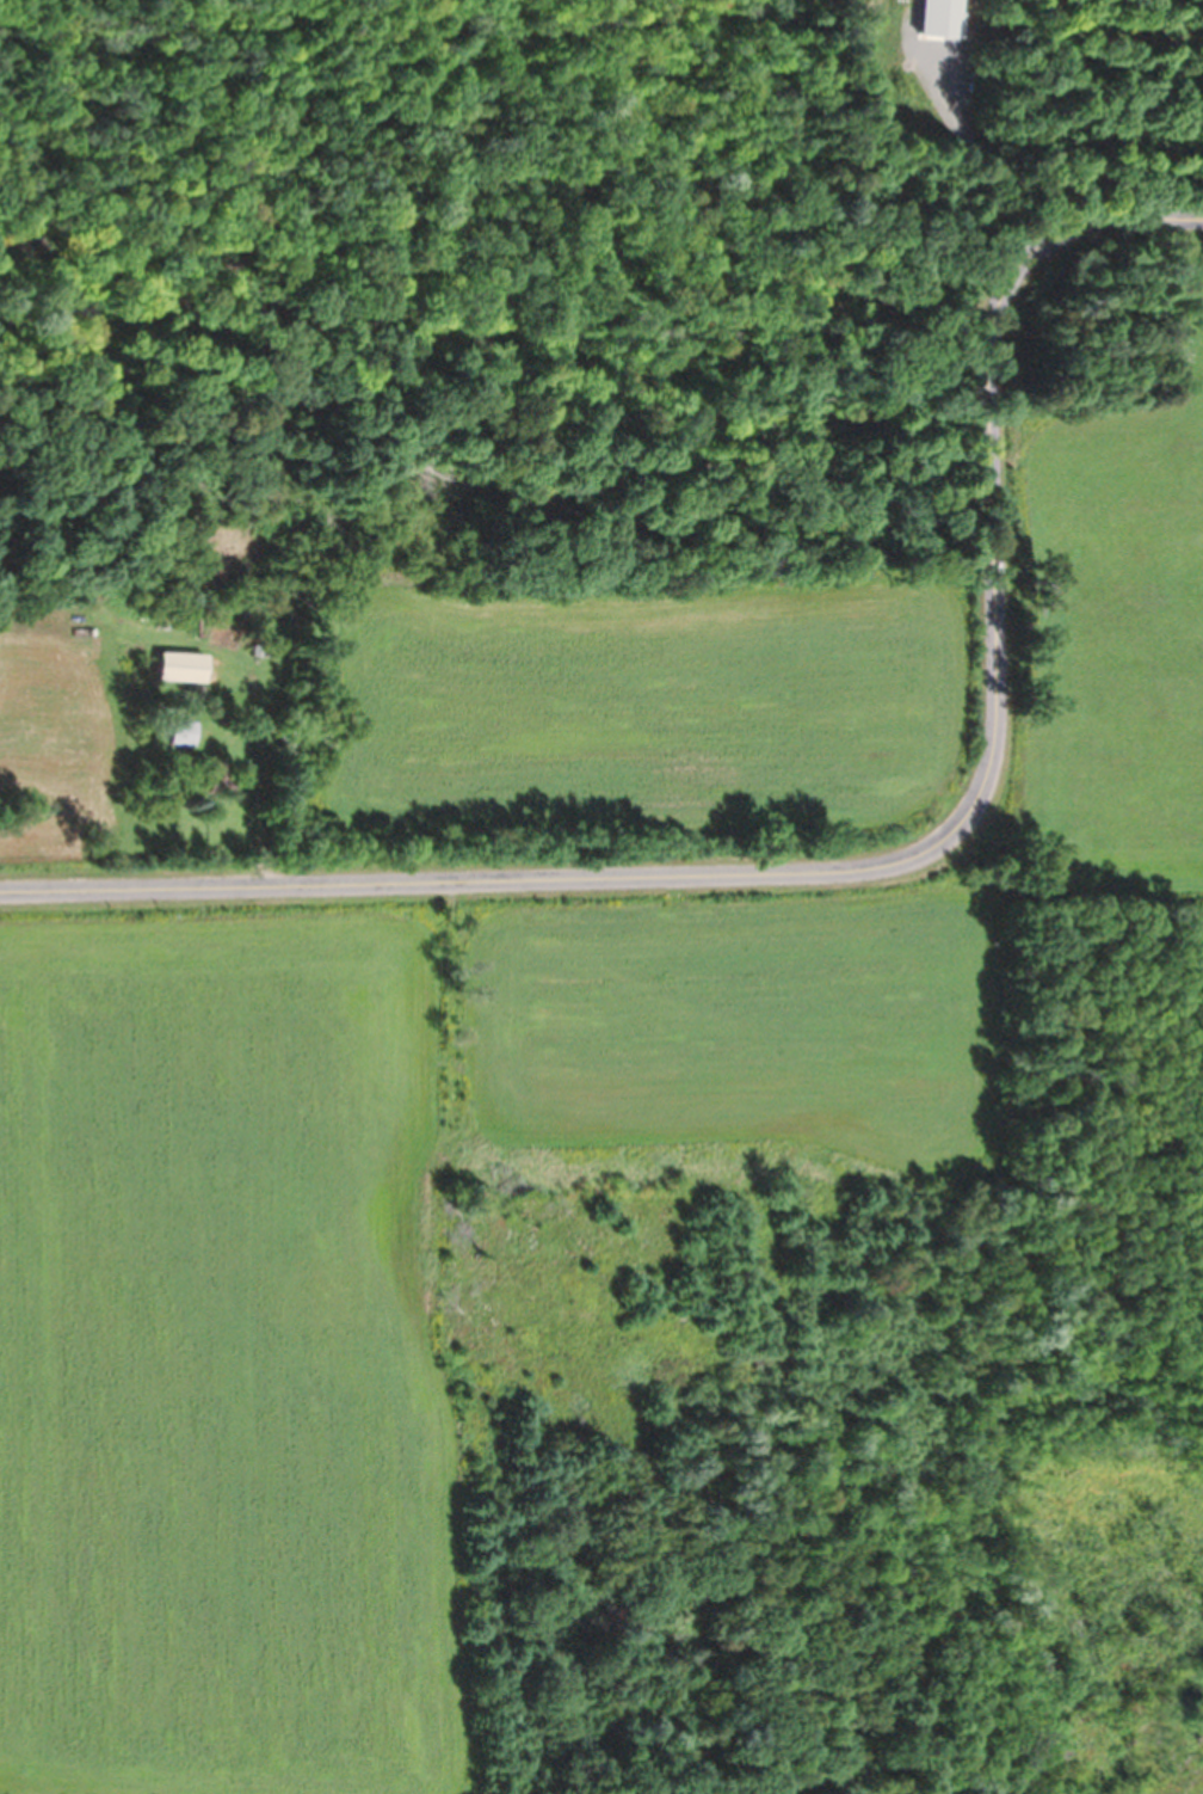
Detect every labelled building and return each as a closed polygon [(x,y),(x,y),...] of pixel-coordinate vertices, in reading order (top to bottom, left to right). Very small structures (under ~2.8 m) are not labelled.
[(152,680),(199,681),(199,652),(152,652),(152,680)] [(190,719),(166,719),(166,744),(190,744),(190,719)]
